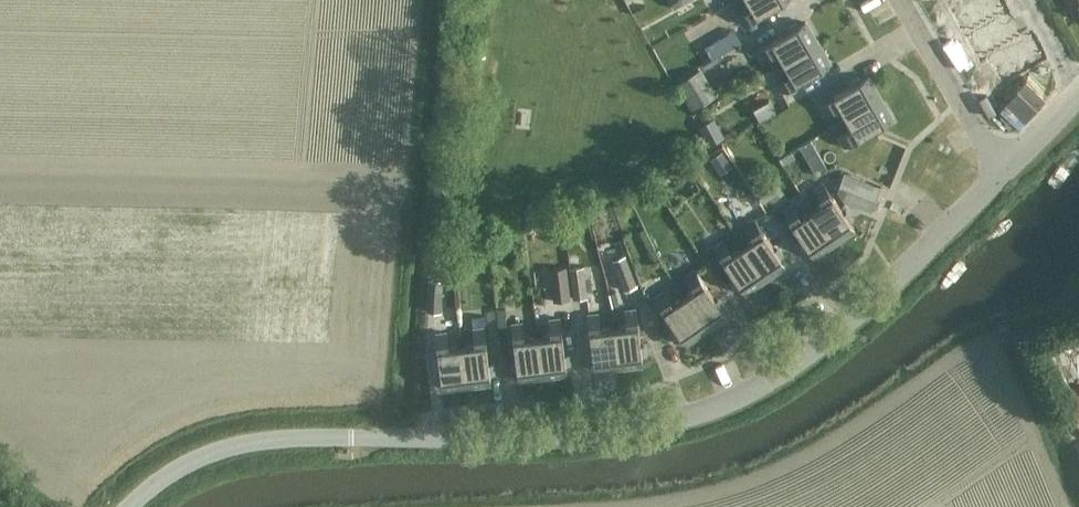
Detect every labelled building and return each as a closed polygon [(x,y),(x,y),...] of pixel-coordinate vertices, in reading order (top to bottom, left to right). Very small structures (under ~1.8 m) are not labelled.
[(656,16),(684,0),(663,0),(651,7),(656,16)] [(752,6),(737,14),(742,24),(784,0),(749,0),(752,6)] [(952,8),(966,0),(947,0),(952,8)] [(999,0),(966,0),(952,8),(966,33),(1005,11),(999,0)] [(1043,0),(1025,0),(1030,9),(1044,2),(1043,0)] [(1078,19),(1078,0),(1069,0),(1078,19)] [(1019,36),(1005,11),(966,33),(981,58),(991,52),(1019,36)] [(1057,27),(1052,18),(1038,25),(1043,34),(1057,27)] [(805,21),(757,48),(763,58),(777,49),(784,61),(817,42),(805,21)] [(1019,36),(991,52),(1004,78),(1034,61),(1033,60),(1042,55),(1029,32),(1028,30),(1019,36)] [(711,46),(718,58),(740,44),(732,32),(711,46)] [(817,42),(784,61),(791,72),(775,81),(781,91),(829,63),(817,42)] [(675,82),(692,109),(717,94),(701,66),(675,82)] [(840,104),(847,115),(879,97),(867,76),(819,103),(825,113),(840,104)] [(879,97),(847,115),(853,127),(838,136),(844,145),(891,118),(879,97)] [(699,128),(708,145),(724,136),(715,120),(699,128)] [(880,186),(844,172),(837,189),(844,199),(871,210),(880,186)] [(778,192),(769,179),(754,189),(763,202),(778,192)] [(813,211),(833,242),(854,229),(848,221),(852,218),(847,210),(843,212),(823,182),(814,188),(824,204),(813,211)] [(813,256),(833,242),(813,211),(802,218),(791,203),(782,209),(803,239),(799,242),(805,251),(809,248),(813,256)] [(744,247),(765,277),(785,264),(779,256),(783,254),(778,246),(774,248),(753,218),(744,224),(755,239),(744,247)] [(745,291),(765,277),(744,247),(733,255),(722,239),(714,245),(734,274),(729,277),(736,287),(740,284),(745,291)] [(636,285),(625,253),(611,259),(622,290),(636,285)] [(587,296),(583,265),(568,266),(572,298),(587,296)] [(569,298),(565,266),(548,268),(553,300),(569,298)] [(684,298),(705,328),(725,315),(721,308),(725,305),(719,296),(714,299),(694,269),(685,275),(695,291),(684,298)] [(425,310),(440,311),(442,279),(428,278),(425,310)] [(615,288),(608,290),(611,303),(618,301),(615,288)] [(685,342),(705,328),(684,298),(673,305),(663,290),(654,296),(674,327),(671,328),(677,337),(680,335),(685,342)] [(614,329),(619,366),(643,363),(642,354),(646,353),(645,343),(641,344),(636,308),(624,310),(626,328),(614,329)] [(595,369),(619,366),(614,329),(601,331),(599,312),(588,314),(592,350),(588,351),(589,361),(594,361),(595,369)] [(538,339),(543,375),(567,372),(566,364),(570,363),(569,352),(565,353),(561,317),(548,319),(551,337),(538,339)] [(518,378),(543,375),(538,339),(524,340),(522,322),(511,323),(516,359),(511,360),(512,370),(517,370),(518,378)] [(475,346),(462,348),(467,384),(492,380),(491,372),(494,372),(492,362),(489,362),(484,326),(472,328),(475,346)] [(467,384),(462,348),(449,350),(446,331),(435,332),(442,387),(467,384)]
